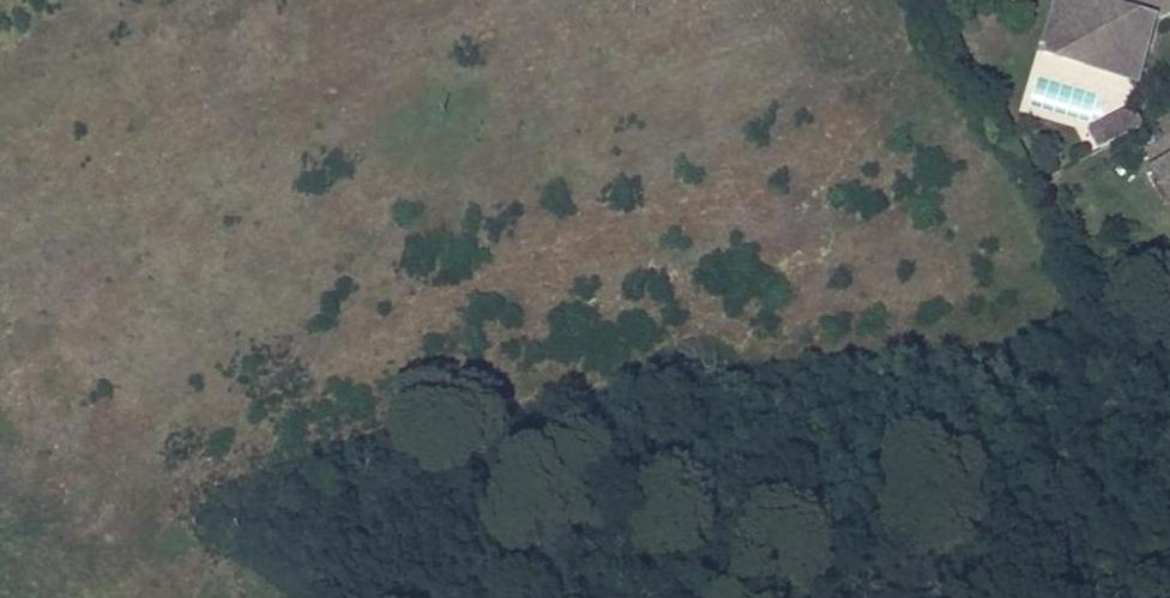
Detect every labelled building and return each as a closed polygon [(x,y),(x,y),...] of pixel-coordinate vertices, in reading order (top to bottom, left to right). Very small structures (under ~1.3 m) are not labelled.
[(1013,9),(1031,0),(1009,0),(1013,9)] [(1128,9),(1117,5),(1118,2),(1112,0),(1059,0),(1044,53),(1119,75),(1128,45),(1147,50),(1156,19),(1169,12),(1169,0),(1131,0),(1128,9)] [(1131,0),(1118,0),(1118,2),(1117,5),(1128,9),(1131,0)] [(1138,81),(1147,50),(1128,45),(1119,75),(1138,81)] [(1142,127),(1137,117),(1125,113),(1122,115),(1131,133),(1142,127)] [(1131,133),(1122,115),(1103,125),(1112,143),(1131,133)] [(1112,143),(1103,125),(1093,130),(1102,148),(1112,143)] [(1150,169),(1169,203),(1169,157),(1150,169)]
